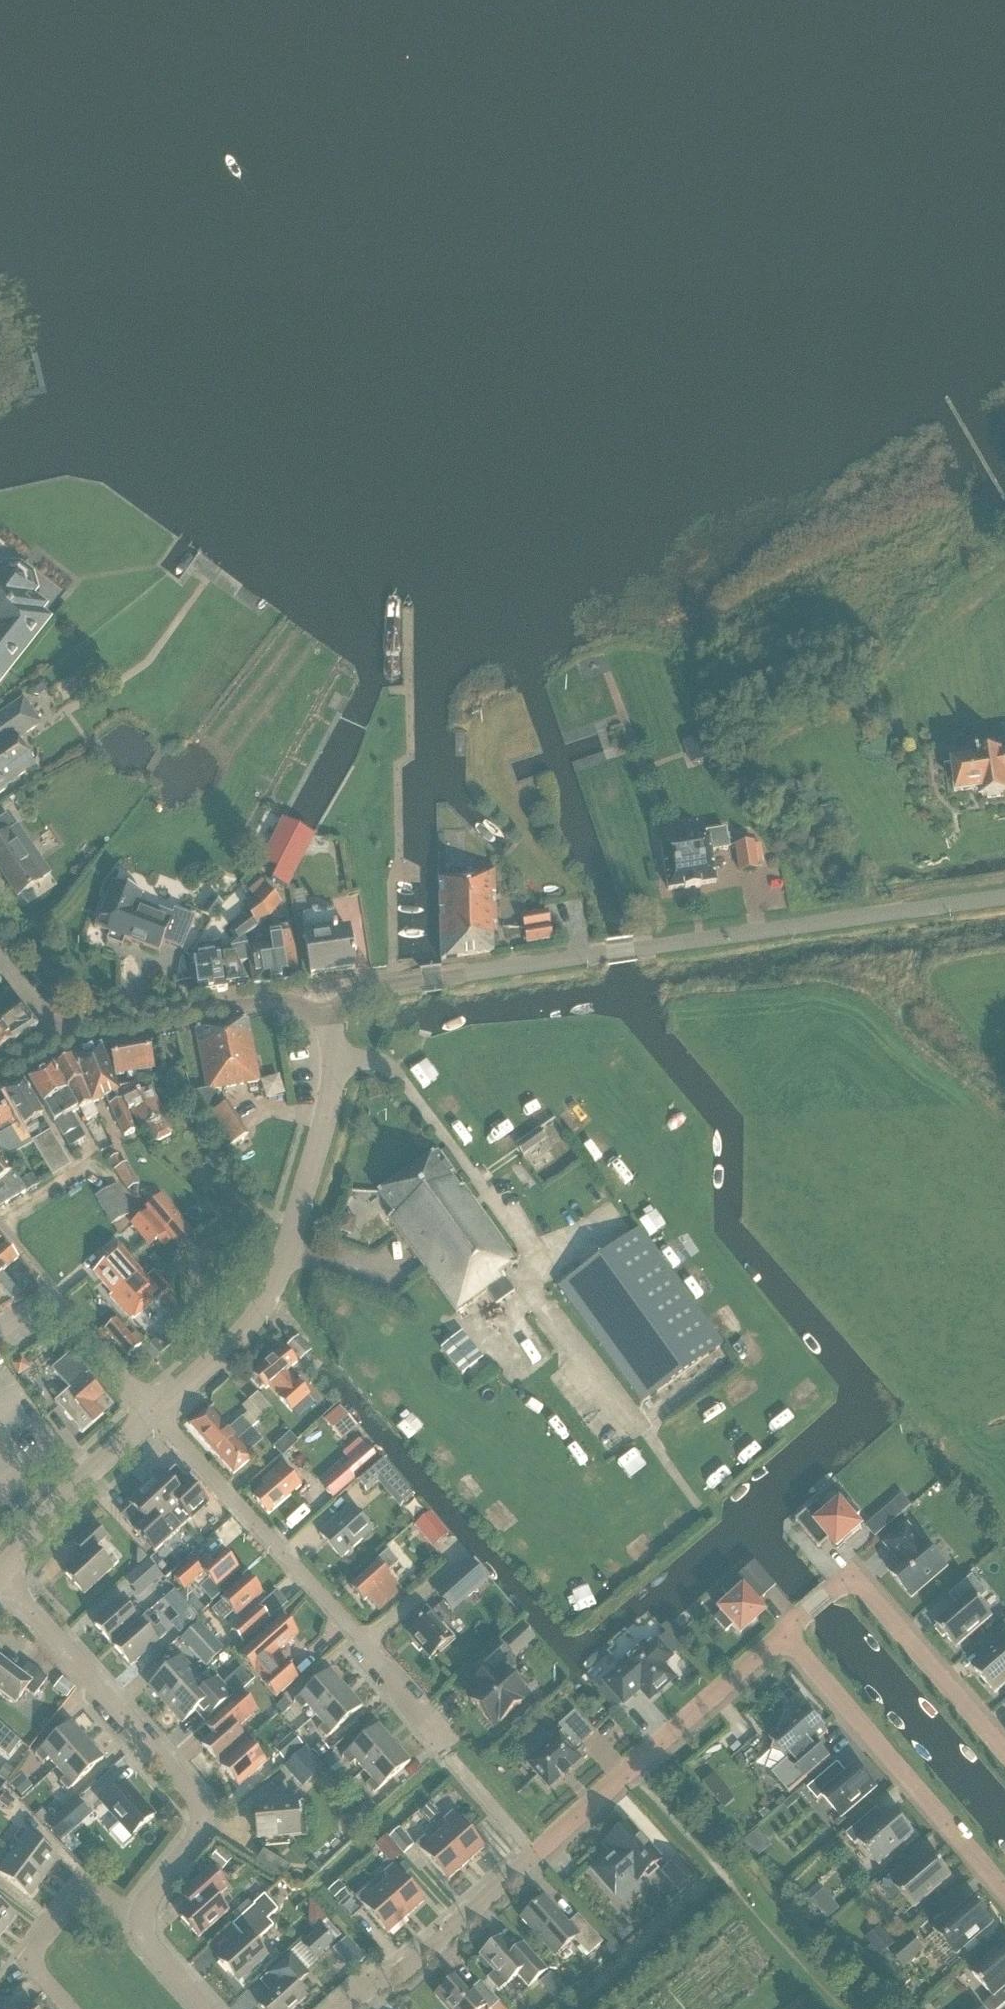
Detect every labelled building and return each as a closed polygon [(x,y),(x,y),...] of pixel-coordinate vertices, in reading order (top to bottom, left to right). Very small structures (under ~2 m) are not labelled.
[(45,618),(36,611),(40,605),(27,594),(32,588),(29,575),(19,568),(6,567),(1,574),(0,573),(0,674),(45,618)] [(36,722),(36,716),(27,704),(23,702),(22,701),(0,716),(0,792),(6,788),(7,784),(5,782),(15,775),(19,775),(24,772),(27,767),(26,761),(23,757),(18,755),(9,741),(25,729),(30,730),(34,727),(36,722)] [(706,758),(699,736),(688,740),(696,761),(706,758)] [(982,795),(1004,792),(1004,750),(997,751),(996,741),(977,743),(979,758),(954,761),(958,791),(981,788),(982,795)] [(17,896),(41,880),(8,831),(15,827),(6,814),(0,818),(0,871),(17,896)] [(315,834),(284,818),(255,872),(287,888),(315,834)] [(728,847),(725,830),(707,833),(708,839),(661,846),(668,889),(684,887),(685,889),(700,886),(700,884),(716,882),(711,850),(728,847)] [(758,868),(753,842),(736,844),(740,870),(758,868)] [(439,879),(441,959),(493,951),(492,923),(496,923),(494,870),(439,879)] [(779,885),(792,886),(793,871),(780,870),(779,885)] [(144,894),(112,882),(98,917),(113,922),(106,941),(108,941),(110,934),(159,952),(165,936),(185,943),(195,917),(182,911),(177,924),(171,922),(171,921),(139,908),(144,894)] [(256,901),(270,918),(281,903),(267,886),(253,897),(256,901)] [(234,944),(270,918),(256,901),(221,926),(234,944)] [(348,929),(336,931),(333,911),(302,915),(305,934),(304,934),(311,976),(355,969),(348,929)] [(522,916),(527,943),(552,939),(550,924),(545,925),(543,913),(522,916)] [(270,943),(276,980),(299,976),(291,924),(277,926),(279,942),(270,943)] [(180,960),(176,983),(184,982),(186,993),(227,987),(227,986),(247,983),(236,960),(224,962),(223,952),(215,953),(214,943),(197,946),(198,956),(189,957),(185,954),(180,960)] [(253,983),(276,980),(270,943),(248,947),(247,943),(231,945),(238,962),(250,960),(253,983)] [(0,1022),(0,1051),(35,1029),(36,1025),(21,1006),(0,1022)] [(248,1018),(195,1028),(207,1089),(207,1091),(213,1090),(260,1081),(248,1018)] [(128,1041),(135,1078),(151,1074),(150,1070),(154,1069),(148,1037),(128,1041)] [(128,1041),(109,1044),(115,1076),(126,1074),(127,1079),(135,1078),(128,1041)] [(72,1056),(92,1102),(93,1106),(94,1105),(106,1099),(120,1093),(119,1092),(119,1091),(101,1045),(72,1056)] [(93,1106),(92,1102),(72,1056),(53,1067),(79,1110),(80,1109),(85,1120),(98,1114),(94,1105),(93,1106)] [(85,1138),(71,1114),(77,1110),(52,1068),(29,1082),(54,1124),(55,1123),(63,1137),(69,1147),(85,1138)] [(23,1085),(5,1096),(17,1117),(23,1128),(42,1117),(23,1085)] [(119,1091),(119,1092),(120,1093),(128,1112),(130,1110),(139,1128),(148,1124),(156,1141),(172,1134),(150,1088),(140,1093),(136,1086),(134,1087),(133,1085),(119,1091)] [(185,1106),(196,1101),(190,1087),(178,1092),(185,1106)] [(541,1119),(558,1108),(544,1088),(527,1099),(541,1119)] [(207,1089),(195,1091),(207,1117),(206,1118),(225,1148),(247,1134),(228,1104),(223,1107),(213,1090),(207,1091),(207,1089)] [(136,1130),(128,1112),(120,1093),(106,1099),(109,1106),(124,1136),(136,1130)] [(17,1117),(5,1096),(0,1099),(0,1127),(17,1117)] [(596,1115),(589,1100),(573,1108),(581,1123),(596,1115)] [(519,1115),(503,1125),(513,1140),(529,1130),(519,1115)] [(539,1128),(515,1144),(523,1155),(547,1139),(539,1128)] [(592,1140),(604,1156),(620,1143),(608,1128),(592,1140)] [(32,1141),(52,1175),(70,1165),(50,1130),(32,1141)] [(518,1262),(467,1191),(463,1186),(460,1188),(450,1174),(453,1171),(438,1150),(378,1192),(393,1213),(388,1217),(456,1312),(486,1291),(496,1304),(514,1291),(502,1274),(518,1262)] [(26,1191),(2,1154),(0,1155),(0,1207),(26,1191)] [(134,1211),(117,1183),(94,1196),(111,1225),(134,1211)] [(180,1215),(161,1193),(144,1208),(146,1209),(159,1225),(164,1230),(180,1215)] [(648,1211),(658,1228),(676,1217),(666,1200),(648,1211)] [(164,1232),(145,1209),(132,1220),(152,1242),(164,1232)] [(558,1287),(642,1402),(723,1344),(640,1228),(558,1287)] [(18,1258),(5,1243),(0,1248),(0,1286),(12,1300),(20,1293),(2,1272),(18,1258)] [(135,1267),(124,1255),(117,1247),(107,1256),(109,1258),(93,1273),(112,1294),(109,1296),(116,1303),(129,1292),(123,1285),(129,1280),(136,1287),(146,1279),(135,1267)] [(138,1290),(136,1287),(129,1280),(123,1285),(129,1292),(116,1303),(132,1320),(153,1301),(140,1288),(138,1290)] [(401,1308),(398,1318),(416,1324),(419,1315),(401,1308)] [(189,1329),(179,1318),(149,1344),(159,1356),(189,1329)] [(127,1356),(144,1342),(136,1332),(131,1337),(116,1319),(104,1329),(127,1356)] [(421,1347),(444,1335),(438,1324),(415,1336),(421,1347)] [(483,1358),(461,1331),(440,1348),(461,1375),(483,1358)] [(741,1342),(750,1359),(768,1349),(759,1332),(741,1342)] [(305,1355),(311,1350),(298,1336),(285,1347),(298,1362),(301,1360),(309,1368),(313,1364),(305,1355)] [(368,1362),(380,1356),(372,1339),(359,1345),(368,1362)] [(297,1362),(284,1348),(252,1373),(254,1375),(250,1379),(260,1390),(264,1386),(266,1389),(269,1386),(291,1411),(297,1407),(301,1403),(310,1395),(297,1381),(295,1383),(286,1373),(297,1362)] [(71,1352),(65,1357),(51,1369),(64,1385),(66,1383),(70,1388),(54,1402),(82,1433),(103,1415),(98,1409),(99,1401),(105,1396),(87,1375),(90,1372),(71,1352)] [(28,1369),(22,1359),(12,1365),(18,1375),(28,1369)] [(816,1378),(809,1389),(820,1396),(827,1386),(816,1378)] [(189,1424),(218,1457),(251,1427),(252,1427),(272,1409),(257,1392),(248,1400),(248,1401),(242,1407),(248,1414),(243,1418),(242,1416),(227,1429),(209,1408),(189,1424)] [(316,1402),(310,1395),(301,1403),(297,1407),(303,1413),(316,1402)] [(357,1426),(340,1406),(322,1421),(340,1441),(357,1426)] [(259,1436),(252,1427),(251,1427),(218,1457),(233,1474),(252,1457),(248,1453),(251,1450),(248,1445),(259,1436)] [(298,1441),(286,1428),(269,1443),(282,1457),(298,1441)] [(330,1465),(347,1453),(342,1445),(325,1457),(330,1465)] [(356,1481),(378,1462),(366,1448),(344,1467),(356,1481)] [(711,1463),(725,1479),(740,1466),(725,1450),(711,1463)] [(378,1483),(400,1508),(415,1495),(382,1459),(378,1462),(356,1481),(355,1482),(366,1494),(378,1483)] [(266,1485),(253,1497),(268,1514),(301,1485),(281,1463),(262,1480),(266,1485)] [(335,1499),(356,1481),(344,1467),(323,1485),(335,1499)] [(145,1487),(170,1514),(179,1506),(191,1518),(208,1502),(180,1471),(170,1480),(162,1472),(145,1487)] [(161,1523),(170,1514),(145,1487),(128,1503),(136,1512),(126,1522),(150,1547),(168,1530),(161,1523)] [(893,1519),(911,1503),(902,1493),(884,1509),(893,1519)] [(818,1501),(796,1520),(820,1547),(830,1538),(838,1547),(844,1542),(861,1527),(854,1518),(860,1513),(849,1500),(843,1506),(841,1504),(829,1514),(818,1501)] [(319,1534),(342,1559),(373,1531),(350,1505),(319,1534)] [(448,1534),(430,1512),(414,1526),(432,1548),(448,1534)] [(901,1562),(890,1572),(911,1596),(946,1566),(926,1541),(924,1543),(908,1524),(885,1543),(901,1562)] [(94,1547),(106,1536),(96,1525),(75,1544),(84,1553),(63,1572),(84,1594),(112,1567),(94,1547)] [(398,1540),(388,1548),(401,1564),(411,1555),(398,1540)] [(238,1568),(236,1565),(236,1563),(232,1558),(230,1558),(223,1550),(200,1570),(191,1561),(173,1578),(183,1590),(192,1581),(199,1588),(209,1579),(216,1588),(238,1568)] [(402,1589),(387,1572),(398,1562),(388,1550),(375,1561),(377,1563),(350,1587),(363,1601),(368,1597),(378,1610),(402,1589)] [(164,1562),(155,1552),(125,1578),(134,1589),(164,1562)] [(775,1586),(754,1562),(721,1590),(728,1598),(714,1611),(739,1639),(766,1614),(756,1603),(775,1586)] [(487,1583),(469,1563),(435,1593),(453,1613),(487,1583)] [(236,1616),(262,1593),(247,1575),(221,1599),(222,1600),(212,1609),(222,1621),(232,1611),(236,1616)] [(945,1635),(956,1647),(993,1616),(979,1600),(988,1592),(973,1575),(950,1594),(958,1604),(935,1623),(937,1625),(935,1628),(943,1637),(945,1635)] [(286,1584),(271,1597),(280,1608),(296,1596),(286,1584)] [(198,1617),(174,1590),(164,1599),(179,1617),(172,1624),(180,1633),(198,1617)] [(94,1624),(111,1643),(138,1619),(120,1600),(94,1624)] [(270,1619),(258,1605),(231,1630),(243,1643),(270,1619)] [(439,1625),(426,1610),(416,1618),(419,1622),(408,1632),(431,1657),(437,1651),(439,1653),(455,1639),(441,1623),(439,1625)] [(258,1641),(248,1650),(246,1647),(238,1654),(275,1697),(297,1677),(285,1663),(281,1666),(272,1657),(298,1633),(283,1616),(257,1639),(258,1641)] [(130,1665),(157,1641),(140,1621),(113,1645),(130,1665)] [(224,1648),(199,1622),(180,1640),(205,1666),(224,1648)] [(535,1639),(522,1624),(502,1642),(515,1656),(535,1639)] [(648,1649),(643,1645),(620,1666),(621,1667),(604,1682),(623,1703),(640,1688),(649,1699),(673,1678),(661,1665),(670,1657),(657,1641),(648,1649)] [(974,1668),(995,1692),(1004,1684),(1004,1642),(974,1668)] [(512,1665),(496,1647),(470,1671),(478,1681),(469,1689),(475,1695),(469,1701),(491,1726),(497,1720),(499,1722),(520,1703),(519,1702),(524,1697),(503,1673),(512,1665)] [(47,1678),(28,1663),(21,1673),(0,1657),(0,1691),(15,1702),(25,1689),(34,1696),(47,1678)] [(165,1704),(197,1675),(181,1657),(149,1686),(165,1704)] [(76,1689),(84,1678),(71,1669),(63,1680),(76,1689)] [(307,1705),(315,1714),(346,1688),(330,1669),(293,1701),(301,1710),(307,1705)] [(209,1688),(197,1675),(165,1704),(182,1722),(194,1711),(205,1723),(233,1699),(217,1681),(209,1688)] [(346,1688),(315,1714),(323,1724),(318,1728),(326,1738),(362,1706),(346,1688)] [(219,1764),(246,1740),(237,1730),(258,1712),(242,1694),(204,1727),(211,1736),(202,1744),(219,1764)] [(762,1720),(772,1714),(765,1700),(754,1706),(762,1720)] [(829,1732),(806,1706),(797,1714),(786,1710),(778,1730),(769,1738),(774,1743),(772,1749),(783,1753),(788,1759),(772,1772),(789,1792),(831,1756),(818,1741),(829,1732)] [(577,1747),(593,1733),(574,1711),(558,1726),(562,1731),(526,1763),(548,1789),(581,1759),(569,1746),(573,1743),(577,1747)] [(48,1758),(57,1767),(87,1740),(71,1721),(35,1754),(43,1763),(48,1758)] [(355,1760),(363,1770),(394,1743),(378,1724),(342,1756),(350,1765),(355,1760)] [(8,1756),(17,1744),(0,1728),(0,1750),(8,1756)] [(302,1745),(292,1733),(273,1749),(283,1761),(302,1745)] [(87,1740),(57,1767),(65,1776),(60,1781),(68,1790),(103,1758),(87,1740)] [(265,1762),(248,1742),(221,1766),(239,1786),(265,1762)] [(394,1743),(363,1770),(371,1779),(366,1784),(374,1793),(410,1761),(394,1743)] [(322,1766),(305,1747),(287,1763),(304,1782),(322,1766)] [(876,1788),(856,1765),(846,1774),(844,1775),(840,1775),(832,1767),(806,1789),(817,1801),(823,1796),(841,1817),(876,1788)] [(33,1787),(21,1774),(10,1784),(22,1797),(33,1787)] [(154,1814),(125,1782),(102,1802),(131,1835),(154,1814)] [(86,1812),(75,1800),(50,1823),(60,1835),(86,1812)] [(256,1805),(257,1815),(260,1818),(261,1825),(258,1828),(259,1838),(299,1835),(296,1802),(256,1805)] [(429,1803),(420,1811),(429,1822),(439,1814),(429,1803)] [(42,1809),(35,1815),(45,1826),(52,1819),(42,1809)] [(872,1811),(858,1824),(846,1834),(855,1844),(859,1841),(879,1864),(915,1833),(894,1809),(880,1821),(872,1811)] [(439,1833),(466,1863),(484,1847),(452,1811),(443,1819),(448,1825),(439,1833)] [(628,1823),(604,1844),(613,1854),(607,1859),(606,1858),(592,1870),(615,1895),(634,1878),(637,1881),(660,1859),(628,1823)] [(19,1842),(12,1852),(44,1877),(59,1857),(27,1833),(21,1828),(14,1837),(19,1842)] [(414,1845),(400,1828),(389,1837),(404,1854),(414,1845)] [(772,1845),(758,1830),(746,1841),(760,1856),(772,1845)] [(466,1863),(439,1833),(429,1841),(424,1836),(415,1844),(447,1880),(466,1863)] [(402,1853),(386,1835),(374,1846),(390,1864),(402,1853)] [(44,1877),(12,1852),(4,1862),(0,1860),(0,1875),(29,1896),(44,1877)] [(952,1875),(933,1854),(908,1876),(900,1867),(878,1886),(893,1902),(902,1894),(914,1908),(952,1875)] [(694,1875),(677,1857),(666,1868),(682,1886),(694,1875)] [(388,1878),(379,1886),(406,1917),(424,1900),(392,1864),(383,1872),(388,1878)] [(216,1897),(228,1887),(211,1868),(181,1894),(191,1905),(179,1916),(198,1937),(228,1911),(216,1897)] [(335,1885),(327,1892),(333,1899),(341,1892),(335,1885)] [(406,1917),(379,1886),(370,1894),(365,1889),(356,1897),(388,1933),(406,1917)] [(839,1909),(823,1891),(811,1902),(827,1920),(839,1909)] [(568,1923),(545,1897),(521,1918),(554,1956),(574,1938),(588,1955),(602,1942),(578,1914),(568,1923)] [(244,1938),(219,1960),(237,1980),(266,1954),(255,1941),(271,1927),(266,1920),(275,1912),(264,1899),(234,1926),(244,1938)] [(993,1923),(972,1899),(957,1912),(936,1931),(957,1955),(965,1948),(967,1950),(977,1942),(975,1939),(993,1923)] [(1,1934),(16,1914),(0,1902),(0,1933),(1,1934)] [(894,1943),(880,1926),(866,1939),(871,1945),(866,1950),(875,1960),(894,1943)] [(322,1929),(304,1946),(315,1958),(333,1942),(322,1929)] [(924,1948),(911,1934),(890,1952),(903,1967),(924,1948)] [(500,1937),(480,1955),(506,1984),(516,1975),(528,1988),(548,1970),(523,1942),(512,1951),(500,1937)] [(362,1956),(347,1939),(336,1950),(351,1966),(362,1956)] [(973,1973),(994,1996),(984,2005),(988,2008),(999,2008),(1004,2004),(1004,1945),(973,1973)] [(308,1973),(290,1954),(267,1974),(278,1986),(258,2004),(263,2008),(292,2008),(306,1997),(295,1985),(308,1973)] [(454,1979),(435,1995),(447,2008),(480,2008),(485,2004),(489,2008),(490,2008),(499,2001),(480,1980),(466,1993),(454,1979)]
